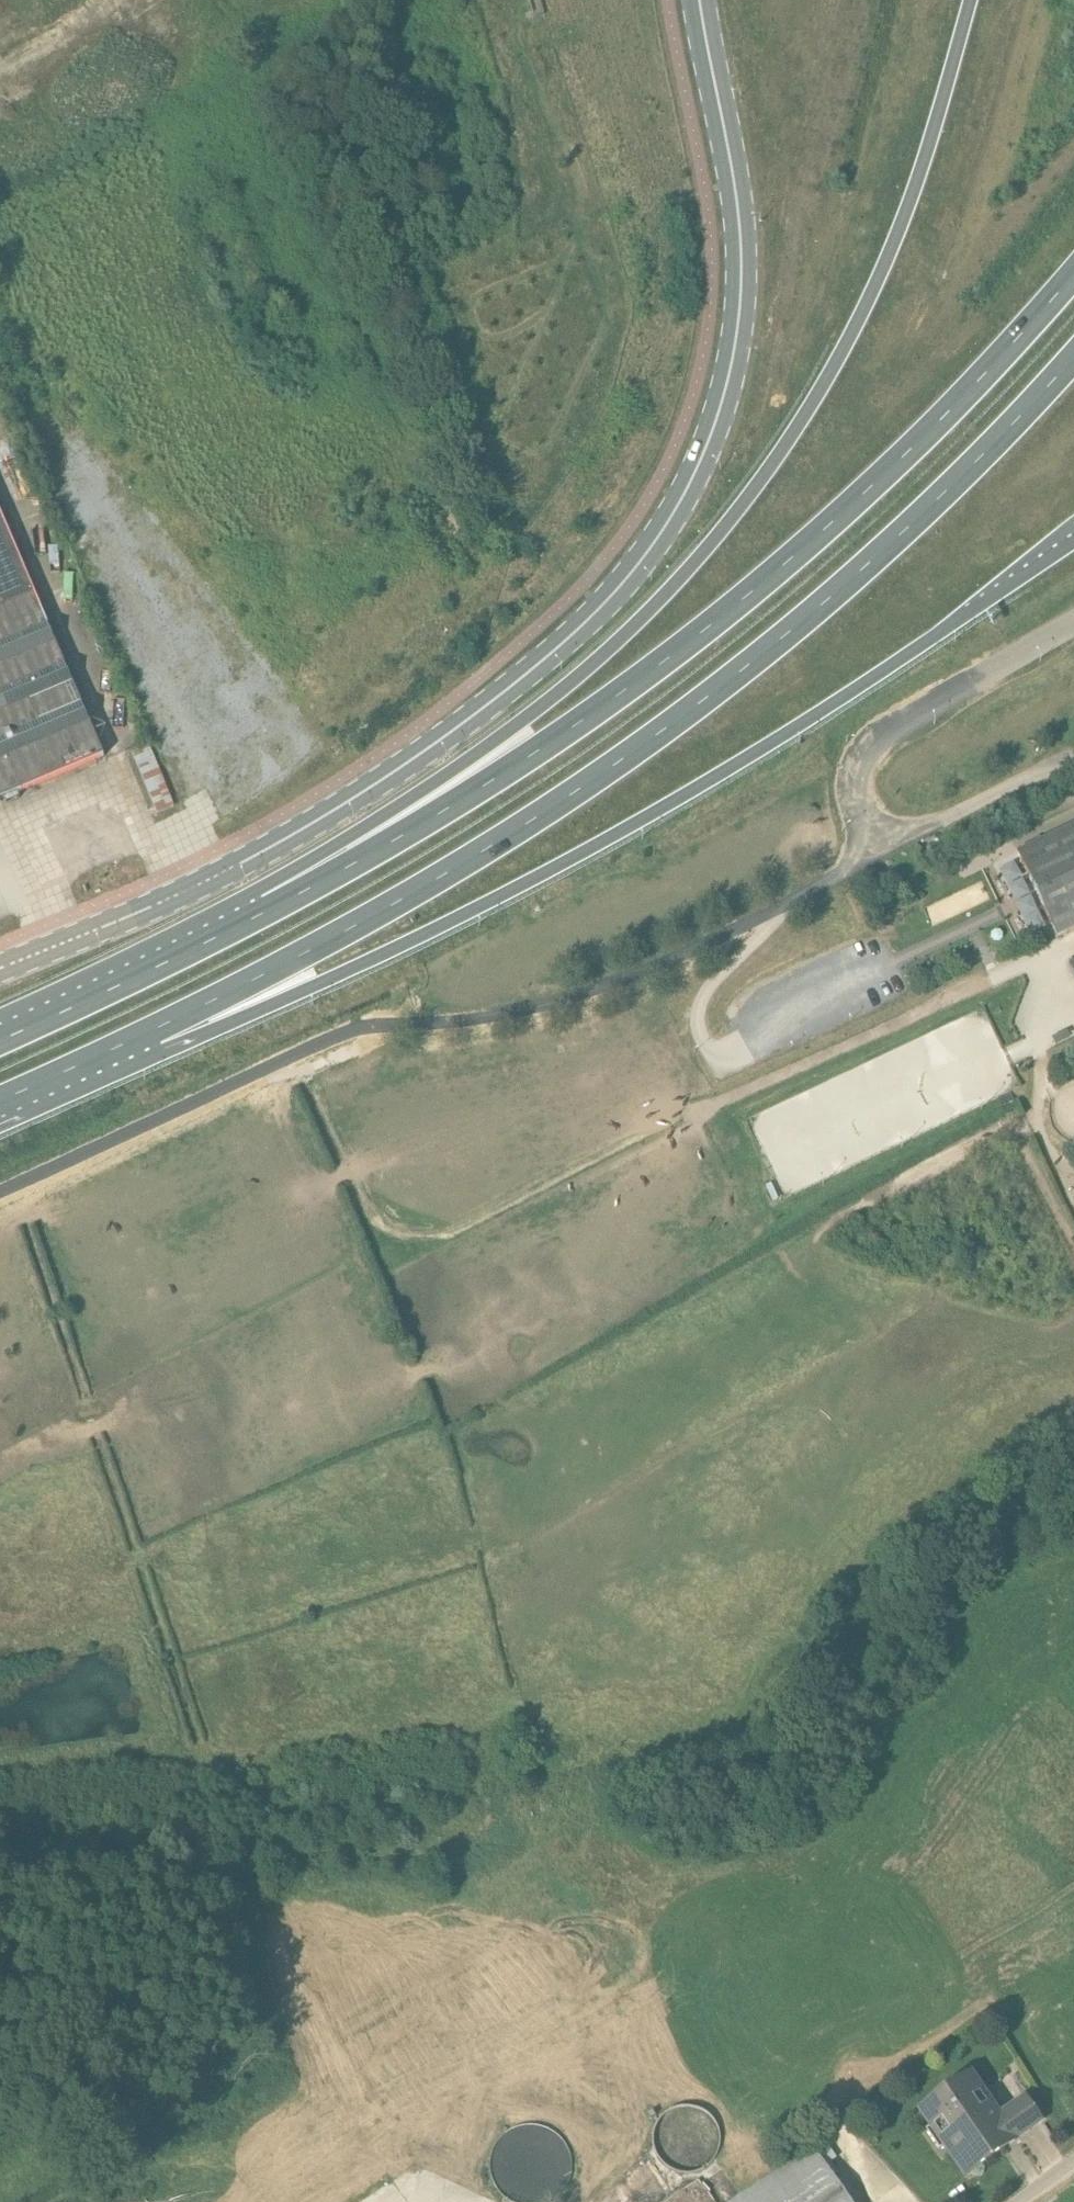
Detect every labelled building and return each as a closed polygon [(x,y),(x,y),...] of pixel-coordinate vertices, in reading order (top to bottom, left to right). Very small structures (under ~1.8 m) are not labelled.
[(104,757),(0,519),(0,801),(104,757)] [(141,749),(148,779),(161,776),(155,746),(141,749)] [(1017,852),(1057,938),(1073,930),(1073,825),(1017,852)] [(763,1147),(804,1127),(791,1099),(750,1118),(763,1147)] [(969,2082),(919,2116),(931,2133),(926,2136),(939,2155),(944,2152),(965,2183),(1015,2149),(1014,2147),(999,2125),(985,2135),(971,2116),(986,2106),(969,2082)] [(1025,2107),(999,2125),(1014,2147),(1040,2129),(1025,2107)] [(722,2151),(723,2145),(722,2138),(720,2132),(716,2125),(712,2120),(706,2115),(699,2112),(693,2111),(685,2110),(675,2113),(667,2117),(661,2122),(658,2128),(655,2133),(653,2140),(653,2147),(654,2154),(656,2160),(660,2166),(664,2171),(669,2175),(677,2178),(683,2180),(690,2180),(697,2179),(703,2177),(708,2174),(714,2168),(718,2163),(721,2157),(722,2151)] [(572,2172),(571,2164),(569,2157),(566,2151),(560,2144),(554,2139),(546,2135),(537,2133),(530,2133),(523,2134),(517,2136),(510,2140),(504,2146),(499,2151),(496,2159),(494,2167),(494,2173),(494,2180),(497,2187),(501,2195),(506,2201),(507,2201),(558,2201),(561,2199),(566,2193),(569,2187),(571,2180),(572,2172)] [(749,2201),(844,2201),(813,2157),(753,2199),(749,2201)]
